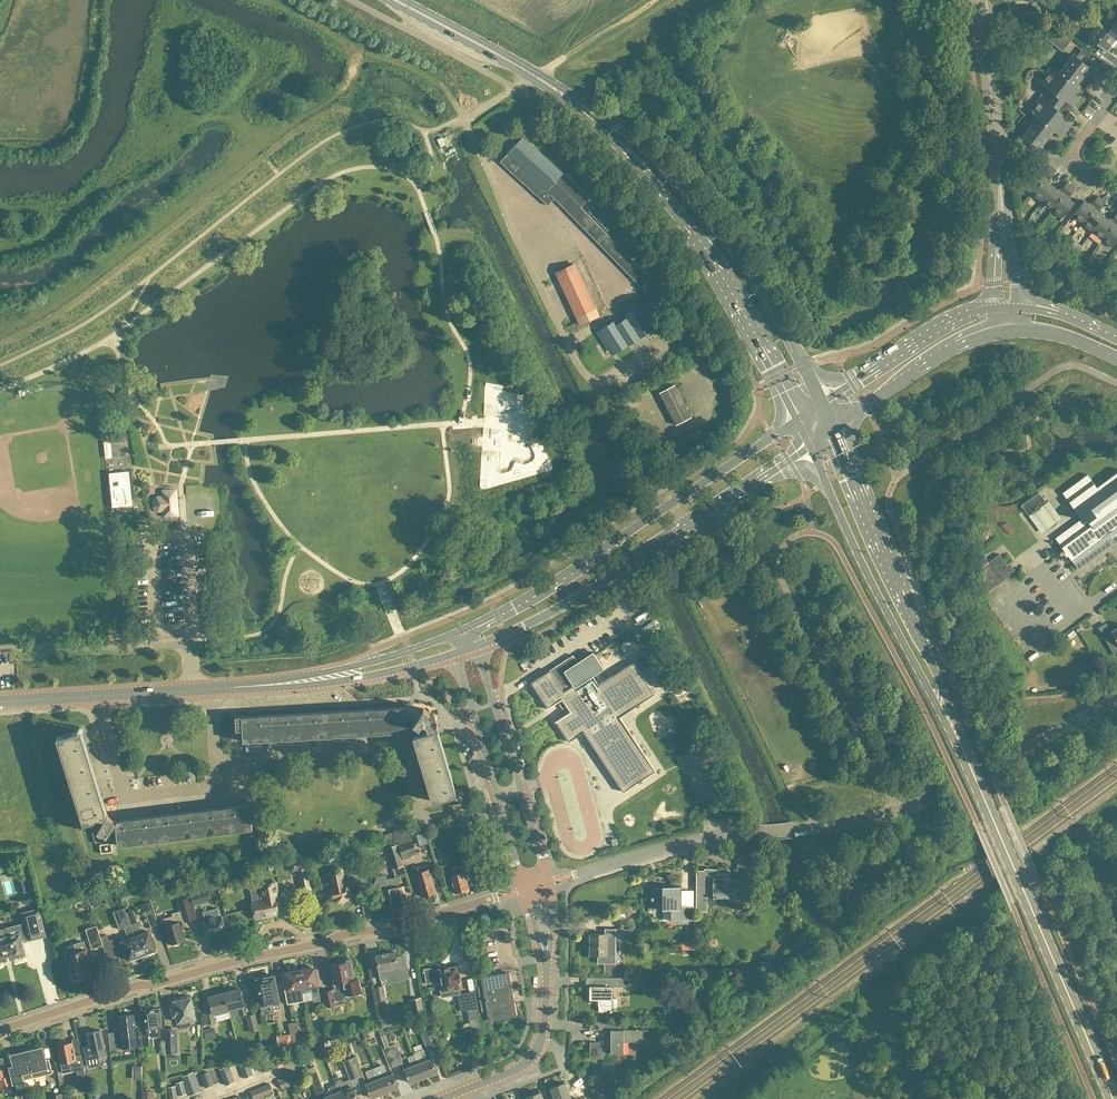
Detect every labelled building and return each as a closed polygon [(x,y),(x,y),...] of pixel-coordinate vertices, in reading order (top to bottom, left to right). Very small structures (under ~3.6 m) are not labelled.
[(1114,39),(1097,25),(1087,37),(1090,39),(1088,41),(1088,43),(1092,46),(1095,46),(1097,44),(1100,47),(1097,52),(1116,68),(1116,59),(1106,50),(1114,39)] [(1063,52),(1074,38),(1060,27),(1049,41),(1063,52)] [(1073,107),(1083,94),(1075,88),(1090,69),(1073,55),(1058,74),(1050,68),(1039,82),(1047,88),(1029,111),(1037,118),(1022,137),(1039,151),(1054,131),(1062,138),(1073,124),(1071,122),(1079,112),(1073,107)] [(440,148),(441,148),(445,146),(442,138),(437,141),(440,148)] [(554,199),(641,288),(650,279),(633,262),(636,260),(634,257),(631,260),(581,208),(590,199),(563,174),(522,138),(500,163),(547,207),(554,199)] [(1021,187),(1032,195),(1051,171),(1047,168),(1040,177),(1033,172),(1021,187)] [(1032,195),(1041,203),(1053,188),(1047,183),(1055,174),(1051,171),(1032,195)] [(1041,203),(1051,211),(1071,186),(1067,183),(1059,193),(1053,188),(1041,203)] [(1071,186),(1051,211),(1062,219),(1074,204),(1067,199),(1075,189),(1071,186)] [(1072,217),(1082,225),(1102,200),(1098,197),(1090,207),(1084,202),(1072,217)] [(1082,225),(1092,233),(1104,217),(1098,213),(1106,203),(1102,200),(1082,225)] [(611,228),(592,209),(588,213),(607,232),(611,228)] [(1102,241),(1116,222),(1116,214),(1110,222),(1104,217),(1092,233),(1102,241)] [(1102,241),(1112,249),(1116,242),(1116,222),(1102,241)] [(599,317),(575,266),(555,275),(579,326),(599,317)] [(615,354),(655,328),(641,305),(624,315),(627,320),(616,327),(613,323),(596,333),(602,343),(609,344),(615,354)] [(676,426),(691,419),(674,386),(659,394),(676,426)] [(486,436),(486,453),(501,453),(502,437),(486,436)] [(128,472),(109,474),(112,508),(132,506),(128,472)] [(1078,570),(1116,541),(1116,473),(1097,488),(1087,475),(1062,494),(1081,520),(1055,539),(1065,553),(1064,554),(1066,557),(1068,556),(1078,570)] [(178,517),(179,516),(177,491),(176,490),(172,491),(171,488),(165,488),(163,491),(162,491),(161,492),(161,497),(156,498),(152,503),(152,508),(157,513),(163,513),(163,517),(164,518),(178,517)] [(1045,502),(1038,493),(1020,506),(1027,515),(1045,502)] [(1029,516),(1044,532),(1062,517),(1048,500),(1029,516)] [(1013,574),(999,555),(989,563),(985,558),(974,566),(978,572),(974,575),(987,593),(1013,574)] [(1111,632),(1113,636),(1105,641),(1111,650),(1116,646),(1116,628),(1111,632)] [(658,663),(651,666),(655,673),(661,670),(667,682),(673,679),(652,636),(645,639),(658,663)] [(573,656),(531,684),(547,709),(546,710),(562,700),(563,702),(560,704),(563,710),(567,707),(570,713),(555,723),(568,743),(583,733),(623,793),(654,772),(619,718),(654,695),(633,663),(598,686),(592,677),(603,670),(593,653),(592,654),(577,664),(573,656)] [(662,716),(677,711),(671,690),(656,695),(662,716)] [(434,732),(438,731),(436,725),(433,726),(432,725),(425,720),(429,714),(423,710),(419,715),(411,710),(410,710),(410,707),(404,707),(405,711),(242,720),(242,717),(234,717),(235,731),(242,731),(243,742),(244,742),(405,732),(406,732),(407,732),(413,736),(413,737),(413,738),(432,802),(453,796),(436,737),(434,732)] [(250,823),(257,822),(254,803),(247,804),(248,808),(117,824),(117,820),(115,821),(108,816),(108,814),(104,815),(78,732),(57,739),(83,823),(83,824),(89,822),(95,844),(117,841),(118,846),(119,846),(250,829),(251,829),(250,823)] [(394,843),(402,842),(401,830),(393,831),(394,843)] [(402,859),(416,854),(411,841),(398,845),(402,859)] [(101,854),(112,852),(111,844),(100,845),(101,854)] [(393,869),(402,866),(396,846),(387,849),(393,869)] [(461,861),(469,859),(466,849),(459,851),(461,861)] [(449,888),(453,887),(454,894),(468,890),(466,881),(468,880),(464,865),(461,866),(458,857),(447,860),(448,865),(440,867),(446,886),(449,888)] [(422,897),(436,893),(428,870),(427,865),(420,867),(422,872),(415,874),(422,897)] [(348,883),(357,881),(355,867),(345,868),(348,883)] [(737,878),(730,878),(730,872),(727,870),(719,870),(717,868),(716,870),(707,870),(707,871),(696,871),(696,912),(707,912),(707,889),(712,888),(712,899),(742,899),(742,878),(748,878),(748,872),(737,872),(737,878)] [(332,870),(330,873),(333,889),(320,891),(321,893),(319,895),(323,900),(323,903),(335,901),(342,905),(345,900),(348,902),(354,893),(349,890),(351,887),(344,882),(343,884),(340,871),(337,869),(332,870)] [(299,877),(302,892),(310,891),(308,876),(299,877)] [(398,878),(386,880),(385,876),(384,876),(383,876),(382,876),(380,876),(379,877),(378,877),(377,878),(376,879),(376,880),(375,881),(374,882),(374,884),(374,885),(374,886),(374,887),(375,888),(375,890),(376,891),(377,892),(378,892),(379,893),(380,894),(381,894),(382,894),(384,894),(385,894),(386,894),(387,893),(391,910),(406,907),(404,898),(405,898),(403,887),(400,887),(398,878)] [(261,889),(251,891),(253,902),(251,902),(255,919),(259,919),(280,915),(284,917),(289,910),(285,907),(283,897),(280,898),(279,897),(278,897),(276,886),(261,889)] [(694,907),(681,907),(681,888),(662,888),(662,890),(652,890),(652,909),(662,909),(662,910),(671,910),(670,921),(693,921),(693,907),(694,907)] [(190,895),(193,906),(201,904),(200,899),(208,897),(206,890),(190,895)] [(178,901),(181,912),(172,915),(173,917),(164,919),(166,926),(165,926),(166,928),(165,930),(166,933),(168,934),(171,945),(172,944),(174,945),(178,944),(178,942),(185,941),(181,930),(183,929),(182,923),(184,922),(184,923),(195,920),(188,898),(178,901)] [(142,958),(141,956),(126,914),(124,908),(113,912),(120,930),(124,929),(129,940),(121,943),(121,944),(116,946),(119,953),(124,951),(127,960),(126,960),(127,960),(129,959),(130,962),(142,958)] [(45,937),(38,909),(22,913),(27,932),(21,933),(19,933),(19,934),(8,937),(7,932),(4,932),(4,933),(0,934),(0,962),(3,961),(4,962),(12,960),(12,959),(25,956),(21,942),(29,940),(29,941),(45,937)] [(203,913),(204,920),(203,920),(207,936),(209,935),(210,937),(222,934),(222,932),(224,932),(221,918),(220,918),(218,910),(203,913)] [(141,956),(142,958),(154,953),(153,951),(156,950),(156,949),(155,950),(149,933),(142,935),(133,911),(126,914),(141,956)] [(150,928),(158,925),(153,914),(146,916),(150,928)] [(92,950),(103,946),(96,927),(85,930),(92,950)] [(591,935),(591,956),(594,956),(598,956),(598,964),(616,964),(616,931),(606,931),(606,935),(591,935)] [(89,976),(91,973),(93,973),(93,972),(92,972),(86,951),(83,942),(65,949),(67,956),(66,957),(67,957),(70,966),(69,966),(71,971),(72,971),(74,978),(73,978),(74,979),(85,975),(89,976)] [(395,953),(376,956),(379,971),(381,979),(386,978),(384,970),(387,969),(397,967),(400,981),(408,979),(404,957),(396,958),(395,953)] [(334,1000),(334,998),(346,995),(347,997),(361,994),(358,980),(354,980),(350,960),(343,961),(341,963),(330,966),(334,985),(335,985),(335,990),(324,992),(327,1008),(335,1006),(335,1004),(336,1003),(335,1000),(334,1000)] [(459,993),(457,982),(460,981),(459,973),(456,974),(455,967),(447,969),(447,966),(440,967),(441,970),(432,971),(432,968),(424,970),(426,985),(439,983),(441,998),(459,995),(459,993)] [(316,968),(308,970),(308,968),(299,970),(303,992),(311,991),(313,1003),(320,1002),(317,986),(317,985),(316,981),(319,981),(317,971),(316,971),(316,968)] [(286,999),(304,995),(303,992),(299,970),(289,972),(290,973),(282,974),(283,977),(282,977),(284,987),(286,987),(287,990),(285,991),(286,999)] [(489,1021),(515,1016),(507,974),(482,978),(483,987),(478,988),(482,1012),(488,1011),(489,1021)] [(271,1011),(280,1009),(274,976),(271,976),(271,977),(268,978),(267,977),(265,978),(256,980),(257,982),(255,983),(256,990),(258,990),(260,998),(259,998),(261,1007),(269,1005),(271,1011)] [(627,988),(627,980),(597,979),(597,987),(590,987),(590,999),(599,1000),(599,1012),(611,1012),(611,988),(627,988)] [(374,989),(377,1003),(386,1001),(383,987),(374,989)] [(224,994),(229,1012),(239,1009),(241,1017),(247,1015),(244,1007),(240,990),(224,994)] [(475,992),(457,995),(460,1013),(470,1011),(472,1020),(480,1019),(475,992)] [(229,1012),(224,994),(208,998),(211,1009),(204,1011),(208,1026),(215,1024),(213,1016),(229,1012)] [(186,1027),(195,1025),(194,1019),(195,1019),(190,997),(180,999),(181,1001),(174,1003),(175,1008),(170,1009),(172,1017),(176,1016),(177,1023),(179,1022),(181,1029),(186,1028),(186,1027)] [(420,998),(409,1000),(412,1016),(423,1013),(420,998)] [(161,1027),(159,1009),(158,1009),(153,1010),(153,1007),(146,1008),(146,1011),(145,1011),(146,1018),(145,1018),(145,1021),(146,1021),(146,1026),(144,1026),(145,1047),(153,1046),(152,1037),(159,1036),(159,1028),(161,1027)] [(116,1017),(120,1050),(139,1048),(138,1038),(136,1015),(116,1017)] [(251,1034),(258,1032),(254,1015),(246,1017),(251,1034)] [(388,1019),(381,1021),(382,1028),(389,1026),(388,1019)] [(428,1054),(436,1051),(424,1021),(416,1023),(428,1054)] [(292,1044),(300,1042),(297,1023),(288,1025),(292,1044)] [(643,1043),(643,1031),(620,1031),(620,1023),(590,1023),(590,1031),(610,1031),(610,1054),(623,1054),(623,1043),(643,1043)] [(214,1028),(203,1031),(205,1039),(216,1036),(214,1028)] [(176,1030),(165,1030),(166,1054),(177,1054),(176,1030)] [(316,1030),(316,1045),(324,1045),(324,1030),(316,1030)] [(85,1048),(87,1060),(106,1056),(103,1045),(104,1045),(101,1031),(87,1034),(90,1047),(85,1048)] [(289,1035),(280,1037),(282,1044),(278,1044),(280,1053),(292,1051),(289,1035)] [(72,1043),(65,1044),(65,1042),(58,1043),(58,1046),(57,1046),(60,1065),(62,1075),(78,1072),(84,1070),(81,1055),(75,1057),(72,1043)] [(396,1067),(389,1047),(387,1043),(383,1044),(385,1049),(382,1050),(389,1069),(396,1067)] [(600,1060),(600,1043),(590,1043),(589,1060),(600,1060)] [(389,1047),(396,1067),(403,1064),(395,1045),(389,1047)] [(49,1060),(44,1061),(42,1049),(26,1053),(32,1079),(52,1074),(49,1060)] [(415,1057),(423,1078),(437,1073),(431,1060),(427,1061),(424,1054),(421,1055),(419,1052),(414,1054),(415,1057)] [(10,1069),(13,1083),(32,1079),(26,1053),(12,1056),(14,1068),(10,1069)] [(262,1074),(276,1068),(271,1057),(258,1063),(262,1074)] [(349,1060),(356,1079),(363,1077),(356,1057),(349,1060)] [(409,1059),(412,1067),(404,1070),(409,1084),(423,1078),(415,1057),(409,1059)] [(342,1063),(349,1080),(350,1080),(351,1082),(356,1079),(349,1060),(348,1058),(342,1060),(343,1062),(342,1063)] [(244,1079),(253,1076),(248,1064),(239,1067),(244,1079)] [(324,1097),(326,1097),(314,1067),(307,1070),(318,1098),(325,1098),(324,1097)] [(380,1067),(375,1069),(384,1093),(398,1088),(393,1075),(388,1077),(385,1069),(381,1070),(380,1067)] [(225,1087),(234,1084),(228,1068),(219,1071),(225,1087)] [(384,1093),(375,1069),(369,1071),(371,1075),(367,1076),(370,1083),(365,1085),(371,1098),(384,1093)] [(11,1089),(11,1088),(8,1077),(4,1078),(1,1071),(0,1072),(0,1090),(1,1092),(11,1089)] [(189,1097),(200,1093),(193,1073),(181,1078),(183,1082),(189,1097)] [(205,1089),(213,1086),(208,1073),(200,1075),(205,1089)] [(288,1078),(291,1086),(301,1082),(298,1074),(288,1078)] [(281,1089),(291,1086),(288,1078),(278,1082),(281,1089)] [(351,1082),(350,1080),(349,1080),(342,1083),(341,1080),(335,1082),(336,1085),(341,1098),(357,1098),(351,1082)] [(179,1097),(186,1095),(183,1082),(175,1084),(179,1097)] [(550,1089),(554,1098),(571,1098),(565,1084),(550,1089)] [(260,1089),(263,1097),(273,1093),(270,1085),(260,1089)] [(336,1085),(330,1087),(333,1095),(325,1098),(341,1098),(336,1085)] [(175,1087),(168,1088),(169,1098),(177,1098),(175,1087)] [(263,1097),(260,1089),(250,1092),(253,1098),(257,1098),(263,1097)] [(607,1098),(594,1089),(589,1096),(594,1098),(606,1098),(607,1098)]
